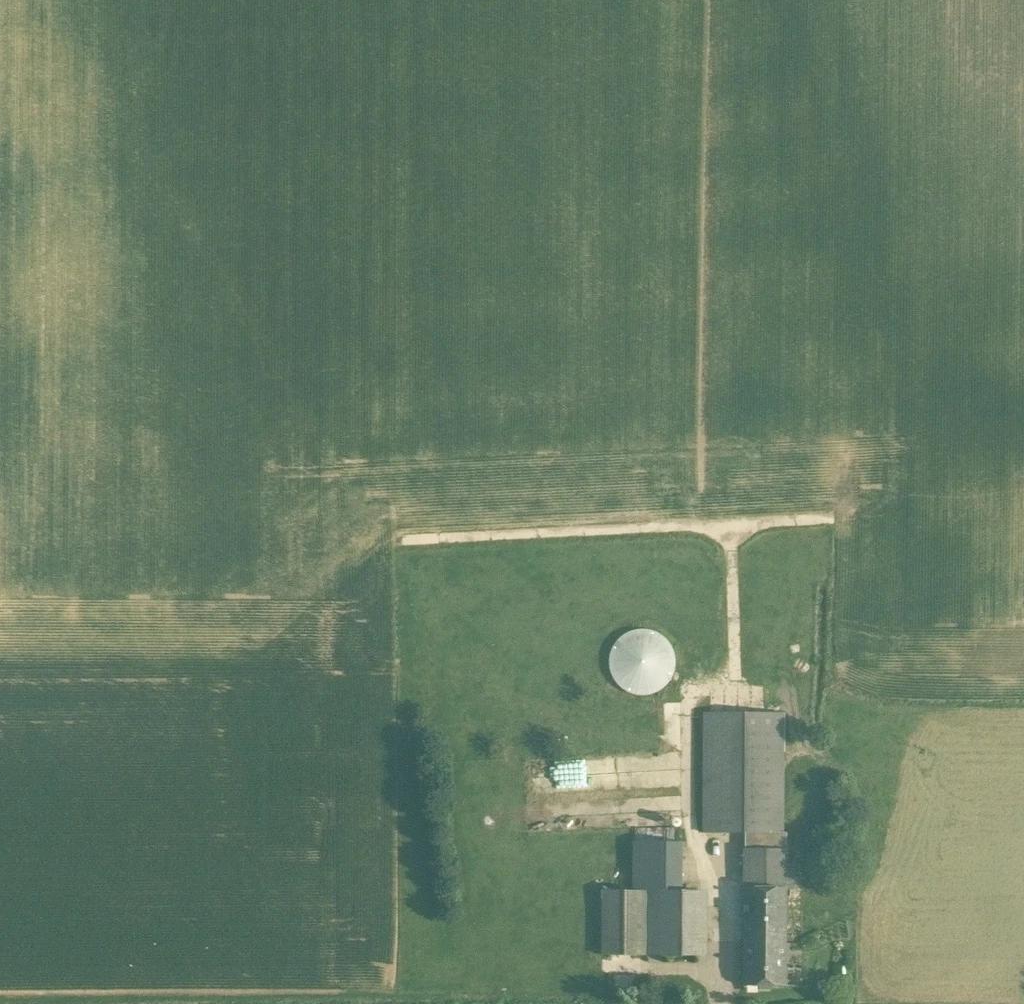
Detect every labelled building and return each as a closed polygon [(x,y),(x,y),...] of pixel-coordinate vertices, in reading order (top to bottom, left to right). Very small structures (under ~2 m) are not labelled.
[(660,690),(662,688),(663,687),(665,685),(666,683),(668,682),(670,678),(672,674),(672,673),(673,671),(673,670),(673,668),(674,665),(674,663),(674,661),(674,659),(674,658),(673,656),(673,654),(673,653),(672,650),(671,648),(670,646),(669,644),(667,643),(666,641),(665,640),(664,639),(663,638),(661,636),(660,635),(658,634),(656,633),(654,633),(652,632),(650,631),(648,631),(646,630),(644,630),(642,630),(640,630),(637,630),(635,630),(633,631),(631,631),(629,632),(628,633),(626,634),(624,635),(622,636),(621,637),(619,638),(618,640),(616,641),(615,643),(614,645),(613,646),(613,648),(612,650),(611,652),(610,654),(610,656),(609,659),(609,661),(609,663),(609,665),(609,666),(609,668),(609,669),(610,671),(610,672),(611,674),(611,675),(612,676),(613,678),(613,679),(614,681),(615,683),(616,684),(618,686),(619,687),(621,688),(623,689),(625,691),(626,691),(628,692),(630,693),(631,694),(633,694),(635,695),(637,695),(639,695),(641,695),(642,695),(644,695),(646,695),(647,695),(649,694),(651,694),(653,693),(654,693),(656,692),(658,691),(660,690)] [(745,834),(745,850),(743,986),(784,986),(785,888),(796,888),(796,868),(785,867),(785,714),(703,713),(702,834),(745,834)] [(707,891),(681,891),(682,843),(632,842),(632,891),(601,891),(601,956),(707,957),(707,891)]
